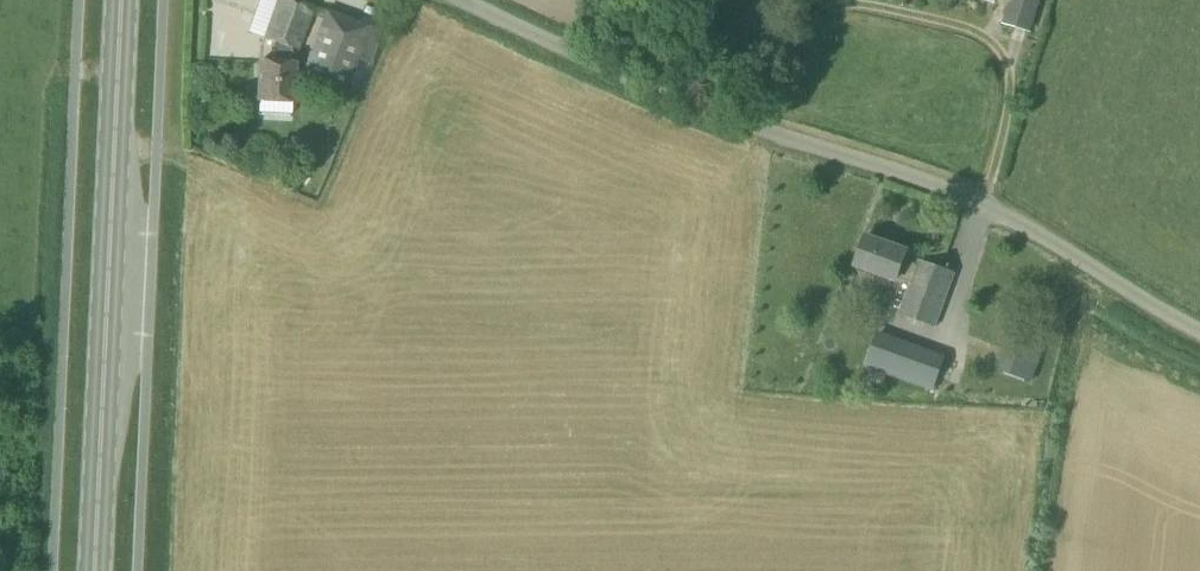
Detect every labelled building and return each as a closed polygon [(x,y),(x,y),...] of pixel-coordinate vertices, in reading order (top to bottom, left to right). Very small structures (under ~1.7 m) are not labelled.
[(313,7),(292,0),(276,0),(263,39),(275,43),(274,63),(260,62),(258,100),(293,102),(295,64),(290,64),(291,49),(292,48),(298,51),(313,7)] [(1040,0),(1002,0),(1009,2),(1002,25),(1030,34),(1040,0)] [(347,94),(370,26),(325,11),(302,78),(347,94)] [(915,265),(903,260),(907,251),(866,236),(855,266),(896,281),(896,280),(907,284),(897,316),(935,329),(955,273),(917,259),(915,265)] [(1036,369),(1046,342),(1013,330),(1003,357),(1036,369)] [(905,382),(915,355),(887,344),(877,372),(905,382)]
